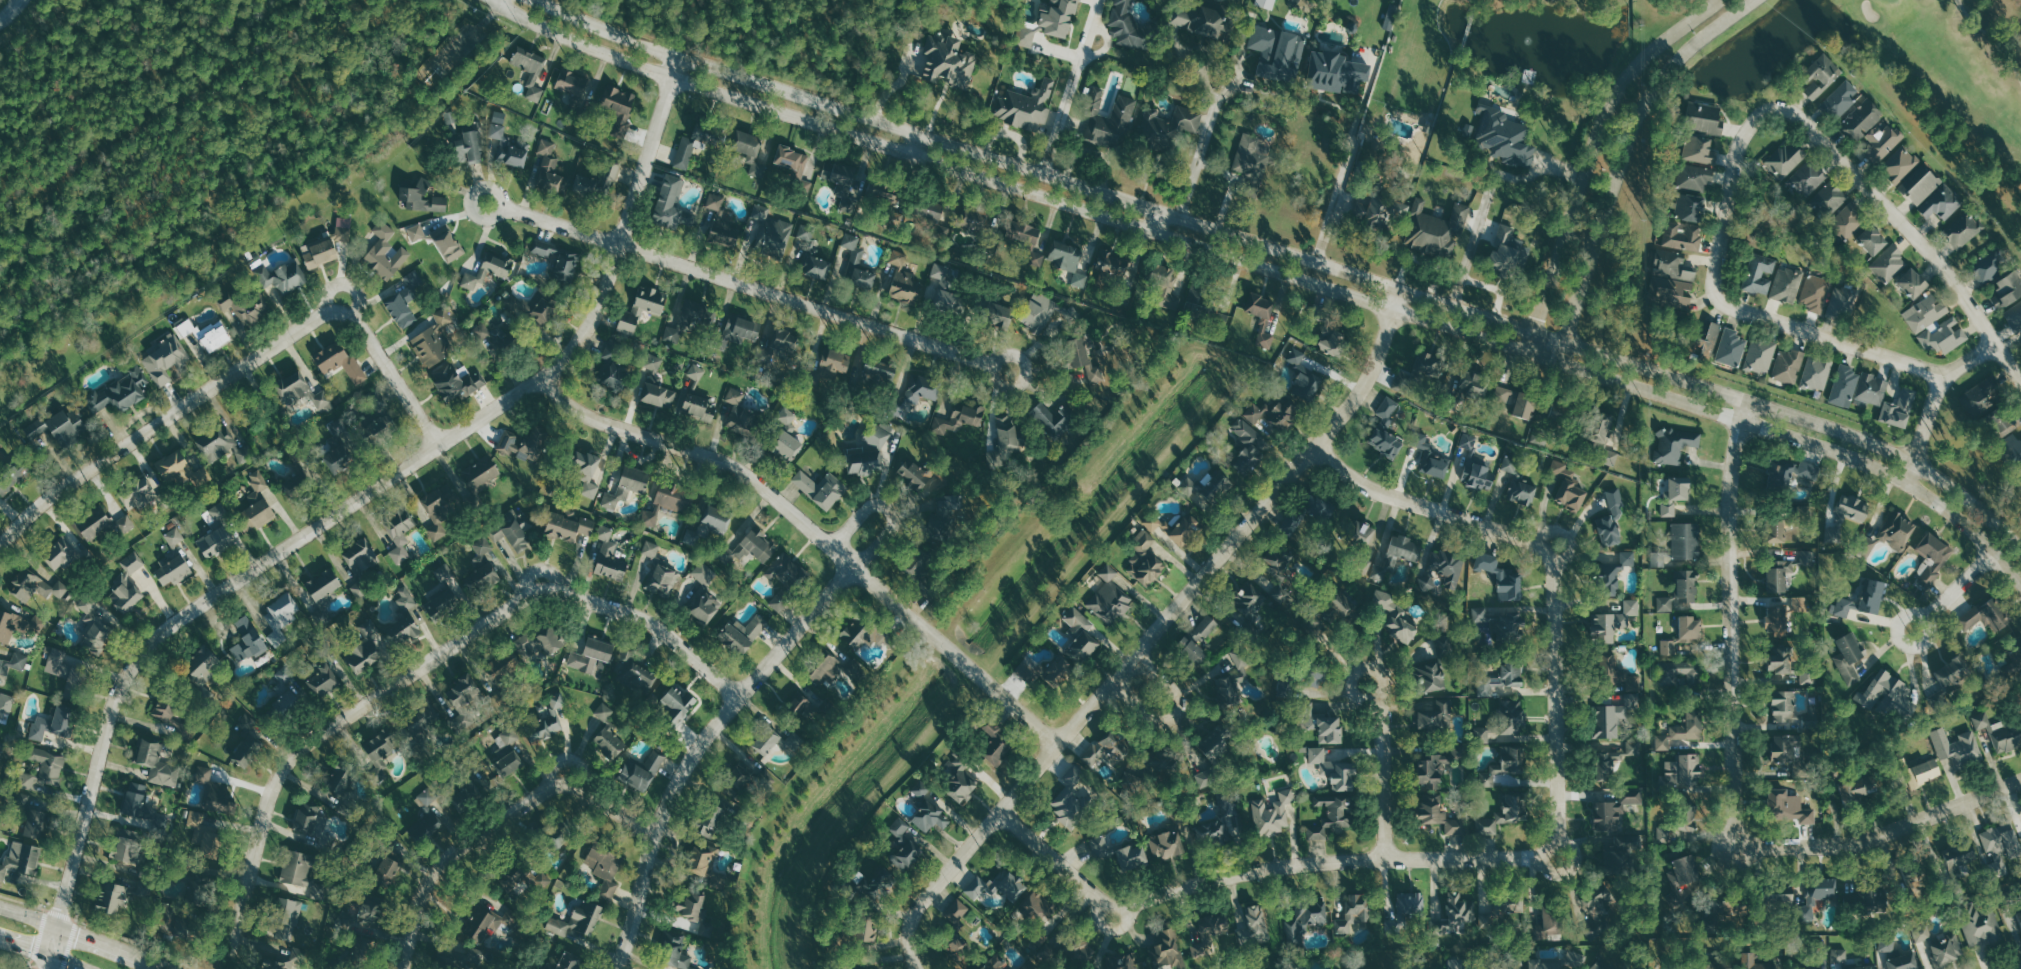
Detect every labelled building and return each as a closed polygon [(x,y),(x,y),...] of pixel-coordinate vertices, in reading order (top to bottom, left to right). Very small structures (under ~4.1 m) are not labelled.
[(1077,0),(1052,0),(1050,10),(1041,8),(1039,24),(1019,21),(1015,44),(1035,47),(1038,33),(1070,38),(1077,0)] [(1107,44),(1147,53),(1151,35),(1130,30),(1137,0),(1116,0),(1107,44)] [(1273,10),(1276,0),(1256,0),(1255,4),(1273,10)] [(1225,35),(1224,5),(1173,5),(1173,24),(1186,24),(1186,35),(1225,35)] [(969,88),(978,56),(958,51),(962,38),(946,34),(945,39),(928,35),(923,53),(929,55),(923,77),(940,81),(941,81),(969,88)] [(539,103),(544,89),(534,85),(545,57),(517,45),(510,62),(533,72),(523,96),(539,103)] [(1306,86),(1341,92),(1342,89),(1359,92),(1361,81),(1367,82),(1370,64),(1345,60),(1346,55),(1312,49),(1306,86)] [(1803,90),(1815,102),(1844,72),(1824,52),(1801,77),(1808,85),(1803,90)] [(554,87),(582,97),(588,78),(561,69),(554,87)] [(990,117),(1037,129),(1038,122),(1046,124),(1050,107),(1048,106),(1054,78),(1044,76),(1041,89),(1034,87),(1032,95),(1007,90),(1005,98),(995,96),(990,117)] [(1859,91),(1848,79),(1823,103),(1838,119),(1856,102),(1852,98),(1859,91)] [(1087,142),(1126,149),(1136,98),(1117,94),(1113,117),(1099,115),(1104,88),(1090,85),(1085,115),(1092,116),(1087,142)] [(611,128),(628,130),(634,92),(605,87),(602,109),(614,111),(611,128)] [(1905,137),(1890,122),(1882,130),(1876,124),(1885,114),(1868,97),(1840,125),(1858,143),(1863,138),(1870,145),(1864,151),(1878,164),(1905,137)] [(1531,169),(1537,146),(1526,143),(1530,126),(1506,120),(1509,110),(1479,102),(1476,113),(1483,115),(1474,149),(1506,156),(1504,162),(1531,169)] [(1686,130),(1723,134),(1724,119),(1719,119),(1721,106),(1689,102),(1686,130)] [(1203,112),(1177,104),(1173,121),(1159,117),(1159,109),(1146,110),(1145,113),(1146,145),(1155,148),(1169,148),(1171,140),(1171,130),(1187,130),(1195,132),(1197,132),(1203,112)] [(524,166),(530,143),(520,141),(518,147),(503,143),(507,128),(492,124),(489,137),(503,140),(498,160),(524,166)] [(694,146),(704,149),(709,133),(694,128),(691,138),(683,135),(673,166),(687,171),(694,146)] [(756,161),(763,137),(732,128),(726,147),(748,153),(746,162),(752,164),(749,174),(764,178),(768,164),(756,161)] [(477,129),(462,131),(463,139),(454,140),(458,163),(468,161),(468,163),(482,161),(477,129)] [(1233,171),(1248,175),(1243,195),(1260,199),(1273,147),(1258,144),(1259,136),(1243,132),(1233,171)] [(1716,164),(1718,151),(1711,151),(1712,137),(1686,135),(1684,160),(1716,164)] [(535,185),(559,191),(563,175),(555,173),(559,159),(552,157),(556,142),(542,139),(538,152),(544,154),(535,185)] [(1766,164),(1783,180),(1807,155),(1789,139),(1766,164)] [(810,154),(779,145),(773,163),(790,167),(786,180),(797,183),(795,192),(809,196),(813,182),(803,179),(810,154)] [(1897,185),(1921,163),(1905,145),(1881,167),(1897,185)] [(1790,179),(1807,197),(1828,177),(1811,159),(1790,179)] [(849,190),(856,170),(827,160),(820,180),(849,190)] [(620,165),(610,162),(605,181),(576,174),(572,190),(603,198),(608,177),(617,180),(620,165)] [(1676,186),(1705,192),(1707,183),(1712,184),(1715,170),(1681,163),(1676,186)] [(1918,206),(1943,182),(1931,169),(1906,193),(1918,206)] [(651,222),(677,229),(680,218),(687,220),(689,211),(676,208),(684,178),(665,173),(651,222)] [(447,211),(447,196),(432,196),(432,199),(426,199),(428,178),(419,178),(418,188),(400,187),(399,200),(407,200),(406,209),(447,211)] [(1849,198),(1833,180),(1811,200),(1827,218),(1849,198)] [(1945,221),(1965,203),(1946,183),(1918,208),(1928,219),(1936,211),(1945,221)] [(895,204),(897,189),(867,186),(865,201),(895,204)] [(1352,212),(1368,233),(1402,208),(1396,201),(1393,204),(1382,190),(1352,212)] [(725,197),(710,192),(706,206),(721,210),(725,197)] [(1701,222),(1705,197),(1679,192),(1675,218),(1701,222)] [(1404,246),(1450,257),(1457,225),(1465,227),(1470,205),(1455,202),(1451,219),(1423,213),(1426,199),(1415,196),(1404,246)] [(916,216),(940,221),(944,204),(921,198),(916,216)] [(1864,221),(1857,214),(1861,209),(1851,200),(1830,224),(1847,240),(1864,221)] [(770,207),(755,203),(751,217),(766,221),(770,207)] [(962,227),(985,231),(988,212),(965,208),(962,227)] [(1985,230),(1972,210),(1943,228),(1957,249),(1985,230)] [(736,246),(739,230),(732,229),(735,218),(717,214),(712,241),(736,246)] [(793,226),(765,216),(754,250),(782,259),(793,226)] [(352,218),(336,217),(336,236),(352,236),(352,218)] [(388,241),(396,231),(381,219),(373,230),(388,241)] [(1042,268),(1045,254),(1034,251),(1040,229),(1010,221),(1005,239),(1032,246),(1027,264),(1042,268)] [(1662,246),(1699,251),(1703,226),(1666,221),(1662,246)] [(413,243),(427,236),(420,222),(406,229),(413,243)] [(811,241),(816,228),(802,223),(797,236),(811,241)] [(1532,248),(1523,245),(1524,240),(1512,237),(1515,227),(1500,223),(1492,248),(1488,266),(1524,276),(1532,248)] [(447,263),(463,255),(448,224),(432,232),(447,263)] [(1856,239),(1874,256),(1889,241),(1871,224),(1856,239)] [(949,236),(950,227),(940,226),(939,235),(949,236)] [(871,290),(877,271),(860,266),(865,249),(857,246),(860,237),(845,232),(841,245),(850,248),(842,275),(850,277),(848,284),(871,290)] [(338,258),(331,238),(316,243),(315,240),(300,245),(308,269),(338,258)] [(387,281),(412,254),(401,244),(393,253),(383,245),(386,242),(381,238),(362,258),(387,281)] [(532,254),(555,259),(559,245),(536,239),(532,254)] [(1083,247),(1054,240),(1048,264),(1077,270),(1083,247)] [(1871,264),(1887,282),(1910,261),(1893,243),(1871,264)] [(903,266),(907,254),(894,249),(889,261),(903,266)] [(1686,253),(1657,249),(1651,290),(1660,291),(1657,307),(1690,311),(1692,293),(1693,293),(1696,271),(1684,270),(1686,253)] [(1981,283),(2008,267),(1996,249),(1970,265),(1981,283)] [(478,276),(465,272),(461,286),(474,290),(477,281),(485,283),(488,272),(508,278),(514,261),(486,252),(478,276)] [(1135,277),(1138,256),(1102,252),(1100,274),(1135,277)] [(556,279),(576,279),(576,253),(556,253),(556,279)] [(1772,280),(1763,278),(1765,271),(1775,273),(1778,258),(1752,253),(1744,291),(1769,296),(1772,280)] [(802,273),(826,279),(830,260),(806,255),(802,273)] [(308,281),(295,258),(271,272),(265,263),(253,270),(264,288),(275,282),(284,296),(308,281)] [(945,284),(950,268),(935,263),(930,278),(945,284)] [(1153,307),(1181,308),(1181,295),(1174,295),(1175,266),(1155,266),(1153,307)] [(1780,266),(1770,297),(1794,304),(1804,273),(1780,266)] [(1914,300),(1930,285),(1912,266),(1896,281),(1914,300)] [(404,276),(410,285),(400,292),(407,303),(431,287),(418,267),(404,276)] [(915,302),(921,275),(895,270),(889,297),(915,302)] [(2020,297),(2020,281),(2015,271),(1996,281),(2001,290),(1992,295),(2000,309),(2020,297)] [(1085,288),(1088,275),(1075,272),(1072,284),(1085,288)] [(1824,309),(1830,279),(1808,275),(1802,304),(1824,309)] [(1197,303),(1202,286),(1192,283),(1183,313),(1201,318),(1205,306),(1197,303)] [(667,292),(639,284),(632,312),(622,310),(616,330),(635,334),(641,309),(661,314),(667,292)] [(1861,293),(1836,284),(1826,310),(1851,320),(1861,293)] [(932,308),(959,314),(963,294),(936,288),(932,308)] [(273,310),(260,289),(239,303),(234,294),(219,304),(224,311),(232,306),(246,327),(273,310)] [(1018,321),(1041,332),(1056,302),(1034,290),(1018,321)] [(383,302),(403,330),(418,319),(398,292),(383,302)] [(1267,332),(1275,298),(1247,292),(1243,311),(1263,316),(1256,345),(1271,348),(1275,334),(1267,332)] [(1902,312),(1916,335),(1917,335),(1929,354),(1940,347),(1945,354),(1970,339),(1961,323),(1960,324),(1953,313),(1950,315),(1936,292),(1902,312)] [(540,330),(558,309),(539,293),(528,304),(515,293),(508,301),(540,330)] [(713,328),(718,308),(685,299),(679,319),(713,328)] [(1009,329),(1013,307),(987,302),(982,323),(1009,329)] [(2020,330),(2020,304),(2005,312),(2015,333),(2020,330)] [(434,313),(441,328),(453,321),(447,307),(434,313)] [(762,324),(728,314),(718,348),(726,351),(729,341),(742,345),(744,337),(757,341),(762,324)] [(492,331),(482,321),(472,331),(482,342),(485,339),(497,351),(512,337),(499,324),(492,331)] [(1692,355),(1713,360),(1720,323),(1711,321),(1709,332),(1698,329),(1692,355)] [(663,340),(680,345),(684,329),(667,324),(663,340)] [(412,336),(425,367),(448,357),(435,326),(412,336)] [(1335,357),(1348,337),(1329,326),(1317,346),(1335,357)] [(779,328),(770,347),(790,357),(800,337),(779,328)] [(1749,337),(1725,329),(1716,360),(1740,367),(1749,337)] [(157,383),(193,360),(176,334),(140,357),(157,383)] [(1778,344),(1754,336),(1744,366),(1768,374),(1778,344)] [(1086,365),(1089,383),(1103,380),(1101,366),(1090,368),(1085,337),(1064,340),(1069,368),(1086,365)] [(350,358),(338,340),(312,357),(324,375),(350,358)] [(1290,392),(1313,403),(1326,374),(1301,362),(1306,353),(1293,347),(1286,362),(1301,369),(1290,392)] [(1772,377),(1796,385),(1805,355),(1781,347),(1772,377)] [(819,365),(845,375),(851,357),(825,348),(819,365)] [(1413,373),(1438,379),(1443,357),(1418,351),(1413,373)] [(617,391),(631,367),(608,353),(594,378),(617,391)] [(658,372),(664,359),(649,353),(643,366),(658,372)] [(1833,361),(1809,355),(1801,386),(1826,392),(1833,361)] [(892,385),(895,364),(865,359),(862,380),(892,385)] [(480,371),(470,376),(468,371),(460,376),(452,361),(430,373),(447,406),(487,384),(480,371)] [(1830,403),(1852,408),(1860,374),(1854,372),(1855,367),(1840,363),(1830,403)] [(94,414),(113,401),(120,412),(146,396),(141,389),(150,383),(139,365),(117,378),(84,399),(94,414)] [(1482,397),(1486,372),(1462,368),(1458,393),(1482,397)] [(315,395),(298,369),(272,385),(287,407),(308,394),(321,414),(335,405),(324,390),(315,395)] [(1854,403),(1868,407),(1869,402),(1882,406),(1890,380),(1863,372),(1854,403)] [(894,400),(890,413),(904,418),(907,410),(916,413),(921,396),(935,400),(941,384),(914,375),(905,404),(894,400)] [(662,407),(663,404),(672,407),(678,391),(644,380),(638,399),(662,407)] [(1986,391),(1981,383),(1962,395),(1976,417),(1998,404),(1988,389),(1986,391)] [(1516,405),(1519,390),(1496,385),(1493,400),(1516,405)] [(1885,401),(1879,421),(1906,428),(1917,390),(1904,386),(1898,405),(1885,401)] [(746,392),(730,387),(725,401),(735,404),(728,423),(757,433),(764,413),(742,405),(746,392)] [(1538,394),(1518,391),(1514,416),(1533,419),(1538,394)] [(681,413),(711,419),(716,399),(686,393),(681,413)] [(1245,417),(1256,424),(1261,416),(1286,432),(1302,407),(1283,394),(1273,410),(1256,399),(1245,417)] [(1383,418),(1380,424),(1386,428),(1401,404),(1387,395),(1376,413),(1383,418)] [(979,427),(985,407),(964,400),(960,411),(954,409),(950,421),(936,416),(931,431),(947,436),(950,428),(961,432),(964,422),(979,427)] [(1054,414),(1042,400),(1030,412),(1053,438),(1077,417),(1065,404),(1054,414)] [(89,434),(73,404),(34,425),(36,430),(26,436),(37,457),(49,451),(40,435),(49,430),(54,439),(60,436),(65,446),(89,434)] [(797,414),(784,406),(776,420),(793,430),(795,426),(791,424),(797,414)] [(348,431),(340,417),(328,424),(334,435),(343,430),(353,448),(389,430),(380,414),(348,431)] [(1017,452),(1015,414),(998,415),(1000,453),(1017,452)] [(1605,448),(1614,418),(1599,414),(1589,446),(1604,451),(1600,463),(1617,468),(1621,453),(1605,448)] [(1998,438),(2016,431),(2008,414),(1991,422),(1998,438)] [(1273,444),(1240,417),(1230,430),(1248,444),(1231,465),(1246,477),(1273,444)] [(208,462),(238,446),(226,424),(196,440),(208,462)] [(848,475),(882,472),(880,448),(891,447),(889,424),(862,426),(864,447),(864,448),(846,450),(848,475)] [(1368,445),(1395,458),(1404,440),(1376,427),(1368,445)] [(1701,432),(1660,429),(1658,450),(1655,450),(1654,463),(1682,465),(1683,445),(1701,447),(1701,432)] [(497,449),(531,462),(538,443),(504,430),(497,449)] [(792,461),(802,441),(781,430),(771,450),(792,461)] [(1445,478),(1449,460),(1433,456),(1436,445),(1427,442),(1429,435),(1414,431),(1411,445),(1425,449),(1419,472),(1445,478)] [(1473,450),(1477,437),(1464,432),(1459,445),(1473,450)] [(2011,434),(1997,445),(2013,466),(2020,460),(2020,446),(2011,434)] [(318,453),(335,475),(349,464),(332,442),(318,453)] [(233,447),(240,464),(253,458),(247,446),(241,449),(239,444),(233,447)] [(581,493),(593,498),(608,461),(577,448),(571,463),(581,467),(577,478),(586,482),(581,493)] [(196,484),(211,478),(205,465),(191,471),(181,449),(154,461),(164,484),(178,478),(180,483),(193,477),(196,484)] [(1495,474),(1487,472),(1489,463),(1474,459),(1476,450),(1470,449),(1461,483),(1491,491),(1495,474)] [(485,481),(499,476),(492,456),(463,467),(473,495),(488,489),(485,481)] [(1501,469),(1516,474),(1520,461),(1506,456),(1501,469)] [(1767,490),(1789,493),(1792,473),(1805,475),(1803,484),(1816,486),(1819,464),(1772,458),(1767,490)] [(895,476),(921,491),(931,474),(905,459),(895,476)] [(1587,490),(1577,486),(1581,476),(1566,470),(1568,464),(1554,459),(1548,474),(1560,479),(1552,500),(1580,510),(1587,490)] [(649,472),(623,466),(616,494),(605,491),(601,507),(616,510),(619,499),(627,501),(630,489),(644,493),(649,472)] [(1179,488),(1210,512),(1232,483),(1210,467),(1198,483),(1188,476),(1179,488)] [(848,487),(830,471),(818,484),(800,469),(790,481),(827,512),(848,487)] [(246,531),(276,519),(258,470),(248,474),(256,493),(235,501),(246,531)] [(308,487),(299,473),(282,483),(291,498),(308,487)] [(127,510),(138,507),(139,509),(158,501),(149,476),(130,483),(133,491),(121,495),(127,510)] [(1676,516),(1675,500),(1690,500),(1690,478),(1666,478),(1666,516),(1676,516)] [(1537,486),(1512,479),(1507,499),(1531,506),(1537,486)] [(458,530),(451,516),(465,510),(452,481),(420,496),(433,524),(426,528),(432,541),(458,530)] [(640,523),(655,528),(662,506),(687,514),(693,495),(661,484),(652,511),(645,509),(640,523)] [(1614,520),(1624,517),(1621,509),(1626,508),(1620,489),(1606,494),(1614,520)] [(1865,521),(1869,500),(1843,495),(1838,516),(1865,521)] [(216,522),(231,512),(224,500),(208,510),(216,522)] [(136,527),(128,514),(113,523),(101,504),(74,522),(87,542),(112,527),(119,538),(136,527)] [(701,524),(724,534),(732,515),(709,505),(701,524)] [(397,565),(411,556),(404,545),(409,542),(404,533),(417,525),(406,507),(383,520),(398,546),(389,552),(397,565)] [(1142,522),(1152,533),(1160,526),(1167,535),(1172,530),(1155,511),(1142,522)] [(531,548),(515,512),(490,524),(497,540),(507,535),(515,555),(531,548)] [(1369,546),(1376,527),(1337,512),(1330,531),(1369,546)] [(595,520),(580,516),(579,520),(550,513),(544,534),(576,543),(579,533),(592,536),(595,520)] [(1899,551),(1917,526),(1899,513),(1881,538),(1899,551)] [(1189,514),(1168,536),(1182,549),(1202,526),(1189,514)] [(1621,544),(1615,514),(1596,518),(1603,548),(1621,544)] [(1672,523),(1673,560),(1700,559),(1700,523),(1672,523)] [(231,532),(229,533),(224,524),(196,541),(207,560),(237,541),(231,532)] [(593,572),(622,581),(628,561),(617,558),(621,545),(610,542),(614,528),(600,524),(596,538),(603,540),(593,572)] [(192,573),(175,545),(185,539),(178,526),(164,535),(173,550),(158,559),(162,567),(154,572),(165,589),(192,573)] [(734,551),(725,544),(718,554),(737,567),(748,551),(766,563),(778,546),(759,533),(758,534),(750,529),(734,551)] [(1156,540),(1144,529),(1130,544),(1138,551),(1129,561),(1135,567),(1130,573),(1146,588),(1166,566),(1147,550),(1156,540)] [(1928,558),(1912,576),(1926,589),(1955,557),(1929,534),(1916,548),(1928,558)] [(57,573),(80,552),(65,535),(41,556),(57,573)] [(1391,583),(1398,557),(1419,563),(1424,543),(1393,535),(1384,566),(1374,563),(1370,578),(1391,583)] [(501,580),(485,553),(494,548),(486,536),(472,544),(478,555),(472,559),(477,567),(471,571),(482,591),(501,580)] [(380,560),(364,537),(340,553),(356,576),(380,560)] [(642,553),(655,558),(660,545),(647,540),(642,553)] [(932,559),(919,546),(898,565),(917,584),(931,570),(926,565),(932,559)] [(807,572),(784,550),(762,573),(785,595),(807,572)] [(145,564),(136,551),(120,561),(130,575),(145,564)] [(1521,600),(1521,577),(1516,577),(1508,575),(1507,570),(1498,568),(1498,557),(1477,551),(1471,575),(1482,578),(1495,578),(1495,596),(1512,600),(1521,600)] [(1635,551),(1621,552),(1621,563),(1599,563),(1600,596),(1619,596),(1618,567),(1635,567),(1635,551)] [(1437,574),(1447,575),(1446,588),(1467,588),(1468,555),(1437,554),(1437,574)] [(1372,561),(1361,557),(1356,570),(1367,574),(1372,561)] [(1787,592),(1787,572),(1798,572),(1798,560),(1767,561),(1768,593),(1787,592)] [(691,573),(705,586),(685,606),(704,625),(718,609),(712,603),(721,593),(708,581),(715,573),(702,561),(691,573)] [(1110,627),(1135,602),(1112,579),(1118,573),(1108,563),(1098,573),(1107,582),(1086,604),(1110,627)] [(646,588),(670,597),(679,572),(655,564),(646,588)] [(54,587),(22,565),(11,582),(15,585),(10,593),(26,604),(36,590),(48,598),(52,592),(61,599),(69,587),(58,580),(54,587)] [(343,587),(331,567),(304,584),(315,603),(343,587)] [(1697,602),(1697,570),(1677,570),(1678,602),(1697,602)] [(126,614),(145,594),(121,572),(110,583),(116,589),(108,597),(126,614)] [(1422,591),(1435,589),(1432,574),(1419,576),(1422,591)] [(1860,611),(1880,614),(1886,582),(1866,579),(1860,611)] [(351,587),(360,602),(368,596),(359,582),(351,587)] [(398,590),(402,596),(396,600),(403,611),(416,602),(405,585),(398,590)] [(424,597),(432,617),(459,606),(450,586),(424,597)] [(1372,605),(1391,610),(1384,634),(1413,641),(1419,620),(1406,616),(1408,609),(1396,605),(1399,595),(1376,589),(1372,605)] [(98,602),(87,594),(77,606),(89,614),(98,602)] [(781,613),(788,601),(776,594),(769,605),(781,613)] [(1354,619),(1352,594),(1324,597),(1326,622),(1354,619)] [(1658,612),(1673,611),(1673,597),(1658,597),(1658,612)] [(1807,597),(1793,597),(1793,612),(1808,611),(1807,597)] [(1624,614),(1592,614),(1592,642),(1615,642),(1615,628),(1628,628),(1628,616),(1639,616),(1639,599),(1624,599),(1624,614)] [(1999,632),(2002,618),(1995,617),(1997,609),(1966,603),(1962,625),(1999,632)] [(1095,625),(1073,605),(1061,619),(1078,634),(1066,647),(1083,663),(1101,644),(1088,633),(1095,625)] [(1487,622),(1487,608),(1473,607),(1473,621),(1487,622)] [(1767,635),(1787,635),(1787,608),(1767,607),(1767,635)] [(26,633),(30,620),(0,610),(0,642),(8,645),(14,629),(26,633)] [(98,656),(115,625),(89,611),(83,622),(90,626),(79,646),(98,656)] [(747,627),(733,617),(718,640),(743,657),(768,621),(757,613),(747,627)] [(1487,623),(1494,624),(1493,641),(1519,642),(1520,614),(1487,613),(1487,623)] [(238,662),(253,655),(254,658),(268,651),(249,614),(234,622),(244,640),(230,647),(238,662)] [(381,658),(370,641),(375,638),(384,653),(420,631),(409,614),(382,631),(373,616),(358,625),(367,641),(343,655),(355,674),(381,658)] [(1191,634),(1199,643),(1219,624),(1210,616),(1191,634)] [(1680,642),(1701,643),(1702,618),(1680,617),(1680,642)] [(839,634),(857,653),(873,638),(880,645),(887,639),(873,624),(866,630),(855,619),(839,634)] [(548,656),(564,645),(548,622),(517,644),(526,657),(541,647),(548,656)] [(1853,632),(1836,639),(1842,653),(1836,656),(1847,683),(1859,678),(1853,662),(1864,658),(1853,632)] [(1175,650),(1195,669),(1208,656),(1188,636),(1175,650)] [(2004,643),(2016,669),(2020,667),(2020,636),(2004,643)] [(567,666),(593,673),(597,659),(609,663),(614,644),(588,637),(583,654),(571,651),(567,666)] [(1662,655),(1679,655),(1679,640),(1661,640),(1662,655)] [(224,665),(205,644),(182,665),(191,674),(186,679),(203,699),(212,691),(205,683),(224,665)] [(1769,648),(1771,674),(1792,673),(1790,646),(1769,648)] [(1235,684),(1252,678),(1241,647),(1230,651),(1237,670),(1207,681),(1218,712),(1242,703),(1235,684)] [(44,670),(67,679),(64,689),(79,695),(92,663),(73,656),(73,655),(66,653),(53,648),(44,670)] [(614,668),(624,672),(620,681),(649,693),(657,673),(632,662),(635,653),(622,648),(614,668)] [(8,675),(9,667),(25,670),(27,654),(13,652),(12,661),(0,659),(0,674),(8,675)] [(845,669),(858,683),(868,673),(852,658),(843,666),(831,653),(808,676),(818,687),(828,677),(832,681),(845,669)] [(1030,685),(1044,676),(1053,689),(1075,674),(1060,653),(1037,669),(1029,658),(1017,666),(1030,685)] [(1958,653),(1933,669),(1946,690),(1963,679),(1959,673),(1967,667),(1958,653)] [(1641,688),(1641,675),(1627,675),(1627,668),(1619,669),(1618,655),(1597,656),(1598,689),(1641,688)] [(1478,697),(1493,696),(1492,686),(1522,686),(1522,661),(1501,661),(1502,676),(1478,677),(1478,697)] [(1667,687),(1697,686),(1697,662),(1666,662),(1667,687)] [(1445,691),(1444,663),(1414,664),(1415,692),(1445,691)] [(340,687),(329,664),(305,674),(315,698),(340,687)] [(1801,670),(1801,684),(1818,684),(1817,670),(1801,670)] [(1861,702),(1883,718),(1895,702),(1900,705),(1912,689),(1886,670),(1861,702)] [(1323,687),(1323,672),(1310,671),(1309,686),(1323,687)] [(444,691),(458,711),(483,694),(469,674),(444,691)] [(676,725),(697,703),(676,683),(655,704),(676,725)] [(1621,738),(1621,719),(1627,719),(1627,706),(1640,706),(1640,691),(1624,691),(1624,705),(1595,706),(1596,738),(1621,738)] [(1794,722),(1795,692),(1773,691),(1772,722),(1794,722)] [(565,729),(557,694),(548,696),(553,718),(527,723),(531,742),(552,737),(551,732),(565,729)] [(0,696),(0,712),(3,713),(2,717),(10,719),(14,699),(0,696)] [(176,705),(158,698),(152,714),(171,721),(176,705)] [(447,716),(433,698),(403,722),(416,739),(447,716)] [(1436,699),(1437,706),(1426,707),(1426,701),(1416,702),(1418,731),(1451,729),(1450,698),(1436,699)] [(1498,735),(1523,735),(1522,699),(1497,700),(1498,735)] [(50,732),(71,736),(78,706),(57,701),(50,732)] [(606,722),(615,710),(603,702),(594,713),(606,722)] [(1342,743),(1342,715),(1314,715),(1313,702),(1304,702),(1304,729),(1319,729),(1319,744),(1342,743)] [(1657,750),(1670,750),(1670,739),(1703,738),(1702,708),(1685,709),(1685,726),(1670,726),(1670,735),(1657,735),(1657,750)] [(2018,716),(1988,726),(1984,713),(1970,717),(1975,733),(1986,729),(1994,755),(2020,747),(2020,726),(2018,716)] [(43,741),(49,719),(35,715),(29,738),(43,741)] [(259,720),(246,715),(230,761),(249,767),(259,739),(253,737),(259,720)] [(973,733),(992,765),(1012,753),(994,721),(973,733)] [(628,744),(606,725),(592,741),(614,760),(628,744)] [(783,739),(768,726),(750,745),(765,759),(783,739)] [(1220,727),(1196,744),(1209,763),(1233,746),(1220,727)] [(1490,727),(1475,727),(1474,743),(1489,743),(1490,727)] [(1931,732),(1941,761),(1957,755),(1960,765),(1983,757),(1973,730),(1959,735),(1960,740),(1951,744),(1945,727),(1931,732)] [(362,744),(375,768),(370,771),(376,783),(388,777),(382,767),(387,764),(383,756),(400,746),(389,728),(362,744)] [(1081,754),(1091,768),(1108,756),(1116,768),(1134,755),(1115,730),(1081,754)] [(1795,762),(1795,746),(1804,745),(1803,735),(1772,736),(1773,762),(1795,762)] [(177,787),(181,767),(161,763),(164,744),(141,740),(136,764),(151,767),(149,782),(177,787)] [(1595,751),(1597,782),(1612,781),(1611,758),(1642,757),(1641,740),(1627,740),(1627,750),(1595,751)] [(1449,754),(1449,761),(1466,760),(1465,743),(1451,743),(1451,754),(1449,754)] [(1325,760),(1325,747),(1309,748),(1309,763),(1320,763),(1321,775),(1332,775),(1333,792),(1353,791),(1352,760),(1325,760)] [(1480,787),(1495,787),(1495,775),(1498,775),(1498,783),(1524,783),(1524,747),(1500,747),(1500,764),(1490,765),(1490,772),(1480,772),(1480,787)] [(41,762),(37,781),(58,786),(65,756),(30,748),(27,759),(41,762)] [(628,760),(618,778),(645,793),(665,756),(653,750),(643,768),(628,760)] [(1679,754),(1679,761),(1665,761),(1666,789),(1702,788),(1701,770),(1700,770),(1699,754),(1679,754)] [(943,789),(960,805),(980,782),(966,769),(969,765),(958,755),(944,771),(952,779),(943,789)] [(1443,789),(1442,763),(1448,763),(1448,755),(1431,755),(1431,762),(1415,762),(1415,785),(1427,784),(1427,789),(1443,789)] [(1912,787),(1943,778),(1937,759),(1906,768),(1912,787)] [(758,774),(743,760),(723,781),(736,792),(739,794),(758,774)] [(212,767),(196,765),(194,781),(209,783),(212,767)] [(1097,794),(1080,765),(1061,775),(1068,788),(1049,798),(1067,831),(1086,821),(1077,805),(1097,794)] [(356,777),(336,766),(324,787),(345,798),(356,777)] [(31,791),(36,776),(22,771),(17,786),(31,791)] [(1874,774),(1840,784),(1845,801),(1879,791),(1874,774)] [(911,823),(929,832),(934,823),(946,830),(952,816),(924,801),(932,785),(919,779),(912,793),(924,799),(911,823)] [(148,786),(129,781),(121,814),(143,820),(142,827),(164,833),(170,813),(142,806),(148,786)] [(205,808),(232,811),(235,786),(208,782),(205,808)] [(1256,837),(1283,834),(1282,827),(1289,826),(1286,803),(1294,802),(1293,789),(1279,790),(1280,801),(1273,801),(1273,807),(1266,808),(1265,799),(1253,800),(1256,837)] [(1643,804),(1643,789),(1622,789),(1622,805),(1643,804)] [(1800,819),(1800,824),(1815,823),(1815,807),(1789,808),(1788,789),(1768,789),(1769,820),(1800,819)] [(1307,840),(1328,839),(1328,831),(1351,830),(1350,818),(1345,818),(1345,810),(1353,809),(1351,792),(1315,795),(1315,805),(1325,804),(1327,823),(1306,824),(1307,840)] [(1466,819),(1447,819),(1447,810),(1442,810),(1441,796),(1416,796),(1417,823),(1445,823),(1446,834),(1466,834),(1466,819)] [(1497,834),(1497,822),(1525,821),(1524,796),(1504,796),(1504,812),(1495,812),(1495,818),(1477,819),(1477,834),(1497,834)] [(294,829),(313,833),(319,806),(300,802),(294,829)] [(1616,802),(1594,803),(1596,831),(1618,831),(1616,802)] [(713,840),(726,810),(711,804),(698,834),(713,840)] [(1658,825),(1658,842),(1674,842),(1674,837),(1684,837),(1684,834),(1696,834),(1695,806),(1683,806),(1683,821),(1676,821),(1676,824),(1658,825)] [(25,829),(32,831),(30,837),(45,840),(51,813),(30,809),(25,829)] [(206,813),(190,810),(187,826),(195,827),(192,849),(213,852),(216,828),(204,826),(206,813)] [(910,826),(900,816),(888,828),(903,842),(889,857),(905,872),(923,851),(904,833),(910,826)] [(1228,839),(1222,817),(1195,825),(1201,847),(1228,839)] [(1156,860),(1185,852),(1177,822),(1167,825),(1169,832),(1149,837),(1156,860)] [(2007,874),(2003,862),(2020,857),(2011,827),(1978,837),(1991,879),(2007,874)] [(110,850),(109,858),(134,863),(140,831),(120,828),(115,851),(110,850)] [(1089,840),(1094,857),(1109,852),(1104,835),(1089,840)] [(11,841),(6,865),(0,864),(0,880),(4,881),(6,869),(35,875),(41,847),(11,841)] [(1985,867),(1972,841),(1943,856),(1956,881),(1985,867)] [(1113,850),(1118,872),(1149,865),(1143,843),(1113,850)] [(599,894),(611,899),(623,867),(612,863),(616,853),(592,844),(585,864),(595,867),(593,874),(605,878),(599,894)] [(718,848),(692,844),(686,876),(727,883),(728,875),(714,873),(718,848)] [(314,878),(308,877),(313,856),(288,850),(280,881),(312,889),(314,878)] [(1668,872),(1675,895),(1682,893),(1680,886),(1703,879),(1695,854),(1672,861),(1675,870),(1668,872)] [(1027,889),(1008,866),(986,884),(980,876),(963,889),(973,902),(982,895),(985,900),(1000,889),(1010,902),(1027,889)] [(1836,879),(1808,878),(1807,906),(1799,906),(1799,920),(1814,920),(1815,898),(1836,899),(1836,879)] [(96,911),(118,914),(120,899),(128,900),(129,886),(99,882),(96,911)] [(1591,941),(1624,920),(1601,885),(1581,898),(1596,920),(1583,929),(1591,941)] [(1794,903),(1794,888),(1771,888),(1771,903),(1794,903)] [(1430,919),(1430,933),(1458,933),(1458,923),(1474,923),(1475,892),(1447,892),(1447,919),(1430,919)] [(1023,920),(1051,919),(1050,893),(1023,895),(1023,920)] [(1423,893),(1398,893),(1398,916),(1424,916),(1423,893)] [(293,940),(302,902),(280,897),(271,935),(293,940)] [(1327,924),(1325,899),(1296,901),(1297,919),(1287,920),(1289,945),(1302,944),(1301,934),(1307,934),(1307,926),(1327,924)] [(1967,946),(1987,940),(1989,949),(2003,944),(1988,900),(1956,911),(1967,946)] [(546,928),(565,937),(569,928),(590,937),(603,908),(586,901),(583,908),(576,905),(569,923),(551,915),(546,928)] [(502,917),(490,908),(478,904),(458,931),(457,933),(469,937),(480,945),(487,935),(489,928),(496,931),(502,923),(514,927),(519,914),(508,910),(502,917)] [(1246,909),(1253,943),(1272,938),(1264,904),(1246,909)] [(1532,925),(1532,941),(1552,941),(1552,934),(1558,934),(1558,910),(1543,910),(1543,924),(1532,925)] [(1190,938),(1193,957),(1207,954),(1205,938),(1229,934),(1226,912),(1195,918),(1199,937),(1190,938)] [(1482,925),(1494,925),(1495,912),(1482,912),(1482,925)] [(877,943),(876,917),(855,917),(856,943),(877,943)] [(1914,929),(1917,942),(1932,939),(1929,926),(1914,929)] [(1954,929),(1927,940),(1939,967),(1965,956),(1954,929)] [(683,968),(698,968),(690,966),(693,957),(681,953),(686,937),(666,931),(661,948),(670,951),(666,964),(683,968)] [(353,958),(371,959),(371,938),(353,938),(353,958)] [(1094,958),(1091,941),(1066,947),(1069,964),(1094,958)] [(1878,943),(1880,952),(1884,952),(1885,960),(1897,958),(1895,941),(1878,943)] [(292,968),(301,968),(306,951),(293,947),(290,958),(279,955),(277,961),(266,958),(263,968),(284,968),(284,967),(292,968)] [(1847,964),(1847,949),(1832,949),(1832,964),(1847,964)] [(566,950),(554,968),(579,968),(584,960),(566,950)] [(1529,968),(1582,968),(1582,951),(1567,951),(1567,958),(1529,959),(1529,968)] [(1914,952),(1886,961),(1889,968),(1920,968),(1914,952)] [(1742,953),(1742,968),(1776,968),(1776,963),(1755,963),(1755,953),(1742,953)] [(996,955),(981,968),(1009,968),(996,955)] [(1153,963),(1133,962),(1133,957),(1106,955),(1105,968),(1153,968),(1153,963)] [(1618,961),(1593,960),(1593,968),(1617,968),(1618,961)] [(1707,968),(1733,968),(1733,961),(1707,962),(1707,968)]
